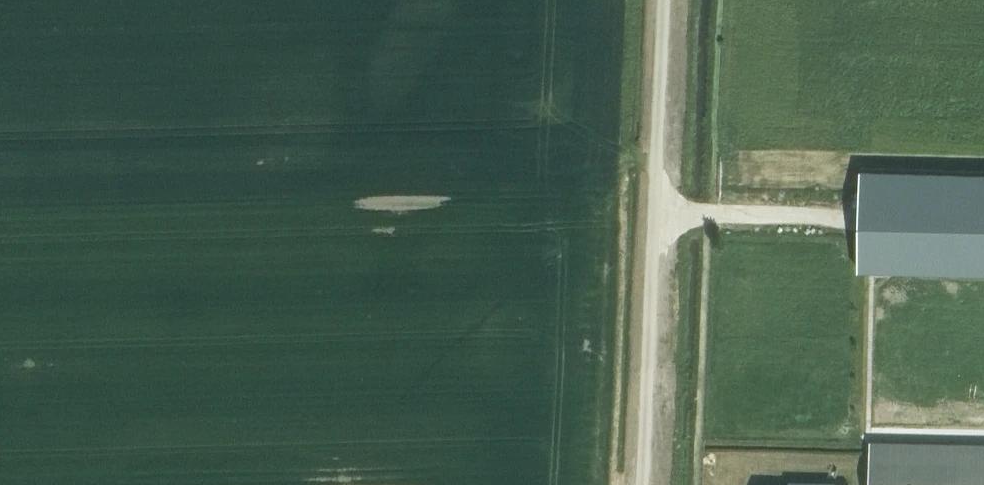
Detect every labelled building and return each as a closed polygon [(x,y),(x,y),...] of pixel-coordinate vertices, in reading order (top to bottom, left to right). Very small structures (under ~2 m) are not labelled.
[(862,163),(860,263),(983,266),(983,166),(862,163)] [(870,443),(870,446),(870,484),(983,484),(983,446),(870,443)]
